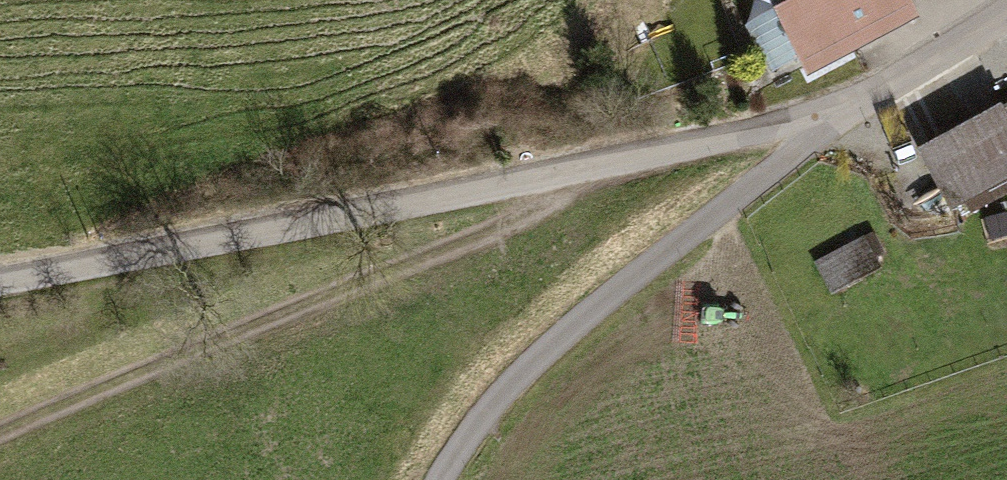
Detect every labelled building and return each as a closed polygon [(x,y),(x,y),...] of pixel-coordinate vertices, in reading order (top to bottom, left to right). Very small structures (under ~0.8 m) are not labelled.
[(793,88),(907,32),(892,0),(749,0),(793,88)] [(910,154),(944,215),(1006,181),(1006,152),(986,113),(910,154)] [(976,225),(986,251),(1006,244),(1006,213),(976,225)] [(865,243),(805,270),(822,306),(882,279),(865,243)]
